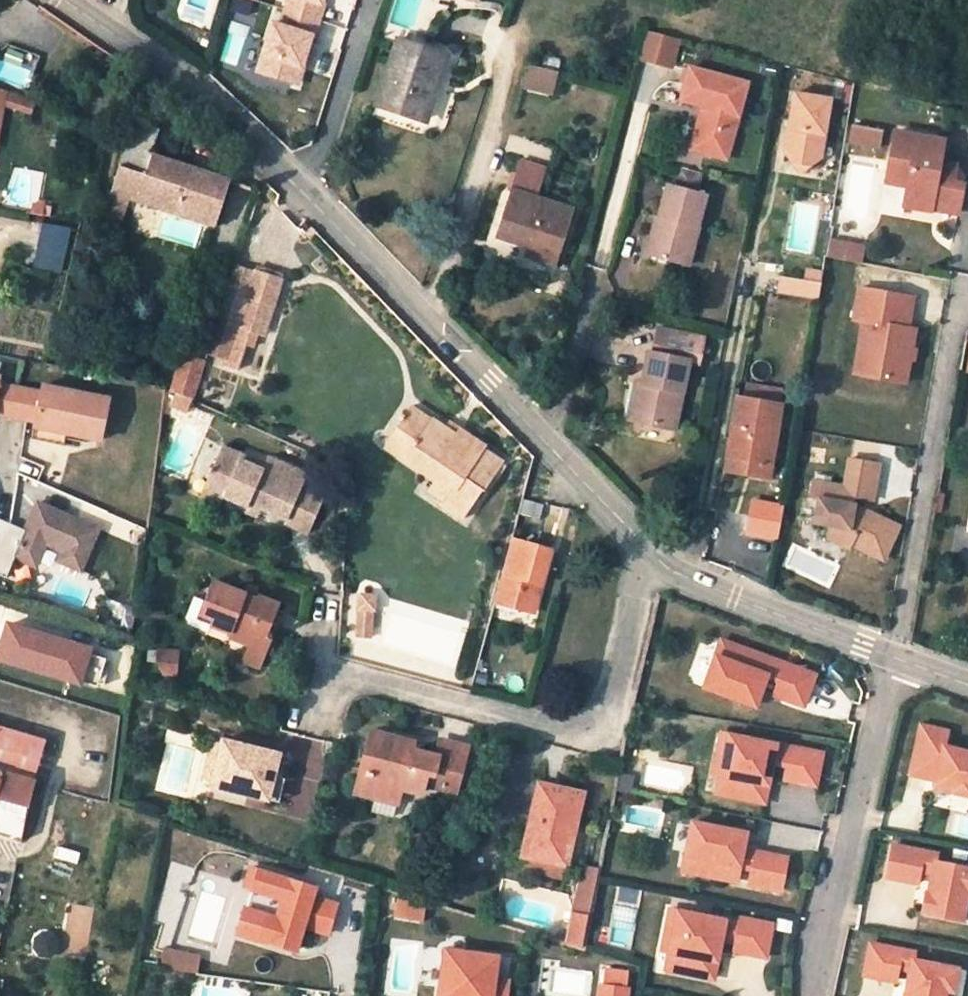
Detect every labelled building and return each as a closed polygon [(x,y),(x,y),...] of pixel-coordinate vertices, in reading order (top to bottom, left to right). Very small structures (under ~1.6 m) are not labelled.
[(252,0),(235,0),(233,7),(252,13),(256,1),(252,0)] [(325,0),(291,0),(288,8),(321,19),(327,3),(324,2),(325,0)] [(298,82),(313,35),(316,36),(321,19),(288,8),(283,24),(275,21),(259,69),(298,82)] [(683,35),(650,25),(643,53),(675,61),(683,35)] [(446,55),(398,40),(376,106),(422,120),(435,78),(439,80),(446,55)] [(99,51),(94,59),(102,65),(108,58),(99,51)] [(560,69),(534,62),(527,84),(553,91),(560,69)] [(742,115),(750,84),(693,68),(684,99),(708,106),(696,150),(729,160),(742,115)] [(832,100),(796,94),(786,152),(794,162),(813,165),(822,158),(832,100)] [(160,128),(134,121),(112,192),(130,198),(216,224),(230,179),(151,154),(160,128)] [(883,127),(855,122),(852,139),(881,144),(883,127)] [(943,144),(895,136),(887,184),(910,188),(907,207),(934,212),(936,204),(947,205),(947,210),(957,212),(961,189),(948,187),(949,179),(953,179),(955,166),(939,164),(943,144)] [(546,169),(519,160),(495,238),(527,248),(535,251),(532,261),(555,267),(573,209),(537,198),(542,181),(546,169)] [(802,173),(813,165),(794,162),(802,173)] [(663,217),(654,256),(692,265),(702,227),(699,226),(707,194),(700,192),(704,174),(682,168),(678,187),(664,183),(655,215),(663,217)] [(542,181),(548,183),(553,171),(546,169),(542,181)] [(112,192),(109,201),(128,207),(130,198),(112,192)] [(33,213),(43,214),(46,199),(40,198),(39,202),(35,202),(33,213)] [(655,215),(646,254),(654,256),(663,217),(655,215)] [(44,221),(38,248),(65,253),(72,226),(44,221)] [(865,252),(830,245),(827,260),(862,267),(865,252)] [(524,257),(532,261),(535,251),(527,248),(524,257)] [(238,326),(254,274),(236,268),(209,351),(228,357),(238,326)] [(283,278),(256,269),(254,274),(238,326),(252,330),(261,301),(274,305),(283,278)] [(808,272),(807,281),(822,284),(824,274),(808,272)] [(807,281),(782,277),(779,293),(819,299),(822,284),(807,281)] [(854,377),(906,387),(915,334),(908,333),(914,302),(860,292),(854,324),(864,325),(854,377)] [(265,334),(274,305),(261,301),(252,330),(259,332),(265,334)] [(228,357),(225,365),(239,369),(247,344),(254,346),(259,332),(252,330),(238,326),(228,357)] [(652,352),(648,351),(641,383),(634,420),(675,429),(689,360),(698,362),(703,338),(657,329),(652,352)] [(194,398),(195,399),(207,360),(182,352),(171,388),(177,391),(194,398)] [(641,383),(635,382),(628,418),(634,420),(641,383)] [(17,387),(0,384),(0,414),(12,416),(17,387)] [(41,391),(17,387),(12,416),(35,421),(34,425),(66,431),(100,437),(110,396),(43,384),(41,391)] [(194,398),(177,391),(171,403),(188,411),(194,398)] [(779,405),(737,399),(727,458),(769,465),(779,405)] [(432,420),(412,406),(400,425),(403,427),(419,439),(410,453),(440,474),(436,480),(431,488),(445,499),(442,503),(464,517),(483,488),(485,489),(505,460),(486,447),(488,444),(462,426),(457,433),(446,425),(434,417),(432,420)] [(451,419),(446,425),(457,433),(462,426),(451,419)] [(66,431),(34,425),(31,439),(63,444),(66,431)] [(390,447),(436,480),(440,474),(410,453),(419,439),(403,427),(390,447)] [(244,454),(224,445),(208,480),(228,488),(225,496),(250,506),(252,502),(269,510),(288,518),(285,523),(309,533),(326,492),(303,482),(308,473),(270,456),(267,464),(264,469),(241,459),(244,454)] [(267,464),(244,454),(241,459),(264,469),(267,464)] [(825,542),(847,550),(849,547),(883,562),(898,527),(875,517),(852,512),(854,498),(872,501),(879,464),(850,458),(844,486),(813,480),(810,500),(819,502),(815,523),(829,525),(825,542)] [(228,488),(208,480),(201,498),(220,506),(225,496),(228,488)] [(97,530),(38,501),(26,528),(14,555),(15,556),(35,566),(45,542),(63,551),(58,562),(79,572),(97,530)] [(269,510),(252,502),(250,506),(248,511),(265,519),(269,510)] [(553,530),(558,507),(547,505),(542,527),(553,530)] [(761,505),(758,519),(781,523),(783,509),(761,505)] [(781,523),(750,518),(748,533),(778,539),(781,523)] [(7,576),(15,556),(14,555),(26,528),(0,519),(0,574),(7,576)] [(534,610),(550,548),(512,537),(495,599),(534,610)] [(257,598),(214,581),(207,599),(202,611),(215,617),(212,623),(233,631),(231,635),(250,642),(244,658),(262,665),(273,639),(268,636),(281,604),(259,594),(257,598)] [(363,593),(358,634),(370,636),(372,610),(375,610),(376,595),(363,593)] [(207,599),(195,594),(187,616),(189,622),(209,631),(212,623),(215,617),(202,611),(207,599)] [(94,645),(4,621),(0,637),(0,663),(83,686),(94,645)] [(762,689),(768,675),(779,679),(775,693),(805,704),(817,673),(723,638),(705,685),(752,703),(758,687),(762,689)] [(756,704),(762,689),(758,687),(752,703),(756,704)] [(944,743),(948,728),(921,722),(909,771),(927,775),(930,763),(938,765),(934,782),(953,786),(953,789),(967,792),(967,749),(944,743)] [(46,738),(0,724),(0,769),(3,770),(34,779),(46,738)] [(361,768),(356,789),(375,794),(398,800),(401,786),(422,790),(424,782),(426,773),(458,780),(467,747),(442,741),(439,755),(412,748),(397,745),(399,737),(377,731),(367,770),(361,768)] [(816,787),(822,754),(721,733),(717,753),(732,756),(729,772),(721,770),(716,793),(758,803),(763,776),(769,778),(772,764),(787,767),(784,780),(816,787)] [(280,752),(223,737),(222,743),(214,779),(212,784),(270,798),(280,752)] [(414,740),(399,737),(397,745),(412,748),(414,740)] [(222,743),(213,741),(204,777),(214,779),(222,743)] [(729,772),(732,756),(717,753),(714,769),(721,770),(729,772)] [(22,840),(34,779),(3,770),(0,783),(0,833),(22,840)] [(456,789),(458,780),(426,773),(424,782),(456,789)] [(764,804),(769,778),(763,776),(758,803),(764,804)] [(582,791),(539,781),(523,854),(564,862),(567,863),(582,791)] [(375,794),(371,808),(394,814),(398,800),(375,794)] [(192,822),(203,825),(206,817),(193,814),(192,822)] [(743,848),(746,831),(692,821),(683,869),(737,880),(739,865),(752,868),(749,883),(781,889),(787,856),(748,849),(743,848)] [(927,850),(883,842),(876,873),(908,879),(910,867),(923,869),(920,882),(918,891),(923,892),(920,910),(952,916),(958,888),(965,889),(967,875),(967,866),(925,858),(927,850)] [(523,854),(521,866),(562,875),(564,862),(523,854)] [(258,889),(264,869),(253,866),(247,885),(254,887),(258,889)] [(329,932),(338,903),(310,894),(309,897),(299,894),(303,881),(264,869),(258,889),(284,897),(278,916),(268,913),(247,909),(246,908),(239,931),(297,949),(305,925),(329,932)] [(258,889),(254,887),(247,909),(268,913),(278,916),(284,897),(258,889)] [(916,890),(912,908),(920,910),(923,892),(918,891),(916,890)] [(424,900),(396,897),(393,915),(422,919),(424,900)] [(765,956),(772,923),(740,917),(739,922),(670,908),(665,928),(680,931),(677,946),(670,944),(666,968),(707,976),(712,950),(718,952),(719,947),(721,938),(735,941),(734,950),(765,956)] [(572,909),(566,941),(583,946),(589,912),(572,909)] [(677,946),(680,931),(665,928),(663,944),(670,944),(677,946)] [(958,967),(913,959),(915,951),(870,942),(864,973),(896,980),(898,967),(910,969),(906,991),(911,992),(910,995),(944,995),(946,989),(953,990),(958,967)] [(498,952),(445,945),(439,995),(506,995),(508,976),(495,975),(498,952)] [(713,978),(718,952),(712,950),(707,976),(713,978)] [(170,951),(166,951),(165,952),(170,956),(168,967),(200,971),(201,965),(176,962),(177,952),(170,951)] [(202,955),(177,952),(176,962),(201,965),(202,955)] [(605,968),(603,985),(626,988),(628,971),(605,968)] [(627,988),(626,988),(603,985),(599,984),(598,995),(626,995),(627,988)]
